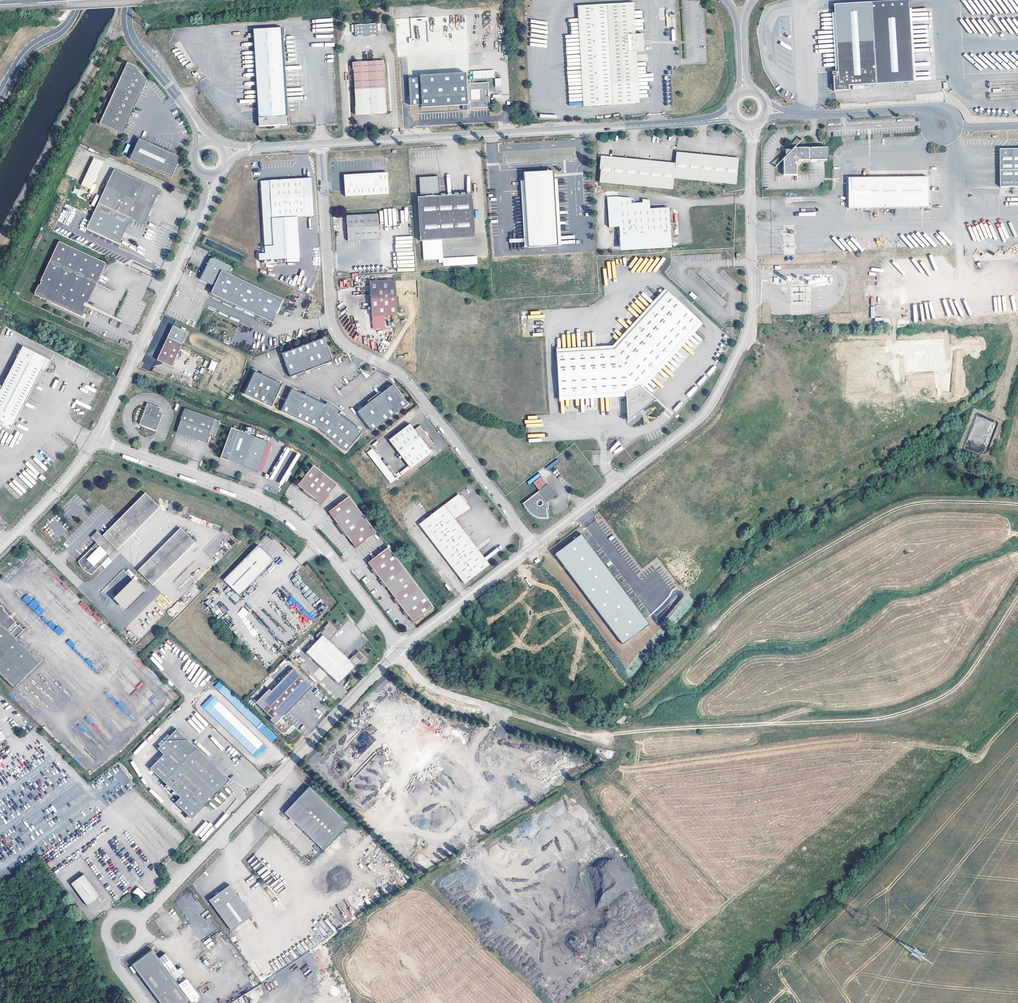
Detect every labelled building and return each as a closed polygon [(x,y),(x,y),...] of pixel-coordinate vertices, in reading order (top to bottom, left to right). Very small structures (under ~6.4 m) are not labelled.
[(835,3),(838,76),(833,76),(833,91),(849,90),(849,85),(914,81),(910,0),(891,0),(835,3)] [(633,3),(582,6),(587,107),(638,104),(633,3)] [(587,107),(582,6),(578,6),(583,107),(587,107)] [(378,23),(355,25),(356,36),(378,35),(378,23)] [(288,125),(282,28),(254,29),(259,127),(288,125)] [(386,113),(384,61),(353,62),(356,115),(386,113)] [(148,79),(137,66),(128,62),(100,124),(123,134),(148,79)] [(494,69),(472,71),(473,79),(494,77),(494,69)] [(467,81),(466,73),(420,75),(420,78),(409,79),(411,105),(422,105),(422,108),(463,106),(463,110),(470,110),(471,108),(490,107),(489,83),(469,83),(468,81),(467,81)] [(140,138),(131,159),(172,178),(179,163),(179,156),(140,138)] [(821,148),(795,148),(791,152),(790,151),(788,150),(787,151),(786,151),(785,152),(785,154),(786,156),(784,158),(784,176),(796,176),(796,166),(793,163),(795,162),(795,163),(797,161),(797,160),(798,160),(799,160),(808,160),(821,160),(821,148)] [(1000,149),(1001,190),(1017,189),(1017,149),(1000,149)] [(676,162),(674,177),(736,183),(739,157),(677,151),(676,162)] [(674,177),(676,162),(600,155),(599,168),(600,168),(599,182),(672,189),(673,184),(674,177)] [(103,162),(94,158),(81,186),(90,190),(103,162)] [(143,224),(160,189),(114,167),(97,202),(94,211),(127,226),(131,218),(143,224)] [(344,174),(345,195),(389,193),(388,171),(344,174)] [(524,174),(524,182),(527,249),(556,248),(554,181),(554,180),(555,180),(555,176),(554,176),(553,172),(524,174)] [(420,196),(417,196),(420,240),(474,238),(472,193),(439,194),(439,176),(419,177),(420,196)] [(927,177),(848,178),(848,208),(927,206),(927,177)] [(261,181),(265,253),(259,253),(260,261),(287,259),(287,262),(300,261),(297,217),(314,216),(311,178),(261,181)] [(617,196),(618,245),(669,242),(668,207),(649,208),(643,208),(643,202),(642,202),(631,202),(630,197),(617,196)] [(127,226),(94,211),(86,226),(120,242),(127,226)] [(380,238),(378,213),(347,215),(349,240),(380,238)] [(106,263),(89,255),(63,242),(58,242),(34,294),(82,316),(91,301),(107,265),(106,263)] [(397,267),(415,267),(414,256),(413,256),(413,259),(406,259),(405,256),(402,256),(402,252),(396,252),(397,267)] [(210,261),(201,278),(215,285),(212,292),(272,321),(283,299),(229,273),(232,266),(215,258),(210,261)] [(398,279),(371,280),(373,315),(374,316),(375,328),(386,327),(386,315),(399,314),(398,279)] [(660,299),(666,293),(663,290),(612,344),(556,348),(556,351),(614,348),(660,299)] [(697,322),(666,293),(660,299),(664,302),(662,304),(667,309),(691,332),(697,322)] [(691,332),(667,309),(662,304),(664,302),(660,299),(614,348),(556,351),(559,396),(623,393),(623,416),(634,412),(635,414),(638,412),(637,410),(652,403),(637,389),(691,332)] [(187,332),(173,326),(168,337),(182,344),(187,332)] [(324,336),(281,352),(290,376),(333,360),(324,336)] [(168,337),(157,360),(171,367),(182,344),(168,337)] [(25,347),(0,394),(0,425),(12,431),(45,369),(48,371),(53,362),(25,347)] [(212,360),(208,368),(214,371),(218,362),(212,360)] [(254,370),(243,393),(271,406),(282,383),(254,370)] [(394,384),(357,411),(372,431),(409,404),(394,384)] [(346,451),(362,432),(340,413),(342,411),(334,405),(326,401),(324,403),(291,388),(281,410),(319,429),(346,451)] [(635,414),(634,412),(623,416),(623,424),(652,403),(637,410),(638,412),(635,414)] [(159,409),(149,405),(148,409),(146,408),(140,423),(142,425),(156,430),(162,414),(158,413),(159,409)] [(222,422),(187,410),(178,434),(208,445),(212,435),(217,437),(222,422)] [(537,419),(537,415),(527,416),(528,420),(525,420),(525,427),(543,426),(542,419),(537,419)] [(409,425),(388,441),(410,469),(431,453),(428,449),(433,445),(419,426),(414,431),(409,425)] [(270,442),(241,432),(241,431),(233,429),(222,458),(230,461),(245,466),(245,465),(246,466),(246,467),(259,472),(270,442)] [(274,444),(270,442),(259,472),(264,473),(274,444)] [(286,447),(278,464),(284,467),(282,469),(286,471),(281,480),(277,478),(276,481),(284,485),(299,453),(286,447)] [(367,452),(390,484),(396,479),(372,448),(367,452)] [(547,469),(559,462),(558,460),(546,467),(547,469)] [(407,466),(400,472),(402,475),(409,469),(407,466)] [(312,468),(297,489),(321,507),(336,487),(312,468)] [(556,496),(541,477),(533,483),(540,491),(523,505),(527,510),(531,515),(533,517),(536,518),(541,519),(548,519),(547,511),(549,510),(548,503),(556,496)] [(143,495),(101,538),(114,551),(157,509),(143,495)] [(459,495),(420,525),(466,585),(490,566),(456,521),(471,510),(459,495)] [(349,497),(329,513),(358,549),(378,533),(349,497)] [(144,564),(158,577),(192,544),(179,531),(144,564)] [(581,535),(554,555),(623,647),(649,627),(581,535)] [(266,539),(265,541),(261,540),(260,549),(272,550),(272,546),(276,547),(277,540),(266,539)] [(94,545),(76,563),(79,566),(78,567),(78,568),(80,570),(81,572),(83,574),(85,575),(86,574),(89,577),(107,559),(94,545)] [(270,566),(269,558),(257,546),(223,581),(239,597),(270,566)] [(389,547),(369,563),(416,622),(436,607),(389,547)] [(158,577),(144,564),(136,572),(150,586),(158,577)] [(142,593),(129,580),(107,603),(120,616),(142,593)] [(235,602),(239,599),(234,593),(230,597),(235,602)] [(23,599),(39,615),(44,611),(41,608),(38,610),(36,607),(38,605),(33,599),(32,600),(27,594),(23,599)] [(11,620),(10,621),(8,618),(2,612),(3,610),(0,607),(0,677),(13,690),(39,663),(15,639),(18,637),(20,638),(22,636),(20,634),(23,631),(11,620)] [(243,607),(237,614),(243,619),(249,612),(243,607)] [(338,631),(330,623),(325,628),(326,629),(322,633),(321,632),(317,636),(320,639),(306,653),(340,684),(353,671),(356,673),(360,669),(359,668),(363,664),(364,665),(368,660),(360,652),(351,661),(350,660),(330,641),(330,640),(338,631)] [(59,635),(64,631),(59,625),(54,630),(59,635)] [(338,631),(330,640),(330,641),(339,632),(338,631)] [(359,651),(350,660),(351,661),(360,652),(359,651)] [(312,687),(293,669),(258,705),(272,719),(270,721),(283,733),(292,724),(284,716),(312,687)] [(136,676),(130,682),(140,691),(145,686),(136,676)] [(219,681),(214,686),(272,742),(277,737),(219,681)] [(201,706),(256,759),(267,748),(212,694),(201,706)] [(190,820),(222,787),(223,788),(227,785),(226,783),(228,780),(175,730),(157,750),(163,756),(149,770),(177,796),(172,802),(190,820)] [(348,756),(354,763),(361,756),(354,750),(348,756)] [(613,752),(609,751),(608,757),(616,760),(618,753),(613,752)] [(348,824),(310,787),(284,814),(323,850),(348,824)] [(83,875),(71,884),(87,907),(100,897),(83,875)] [(250,913),(227,882),(217,891),(213,893),(207,898),(229,929),(250,913)] [(133,892),(142,901),(147,896),(138,887),(133,892)] [(130,967),(157,1002),(188,1002),(151,952),(130,967)] [(270,971),(270,962),(255,962),(255,968),(259,967),(259,971),(270,971)] [(304,973),(307,978),(313,975),(310,969),(304,973)] [(201,988),(203,992),(212,986),(209,982),(201,988)]
